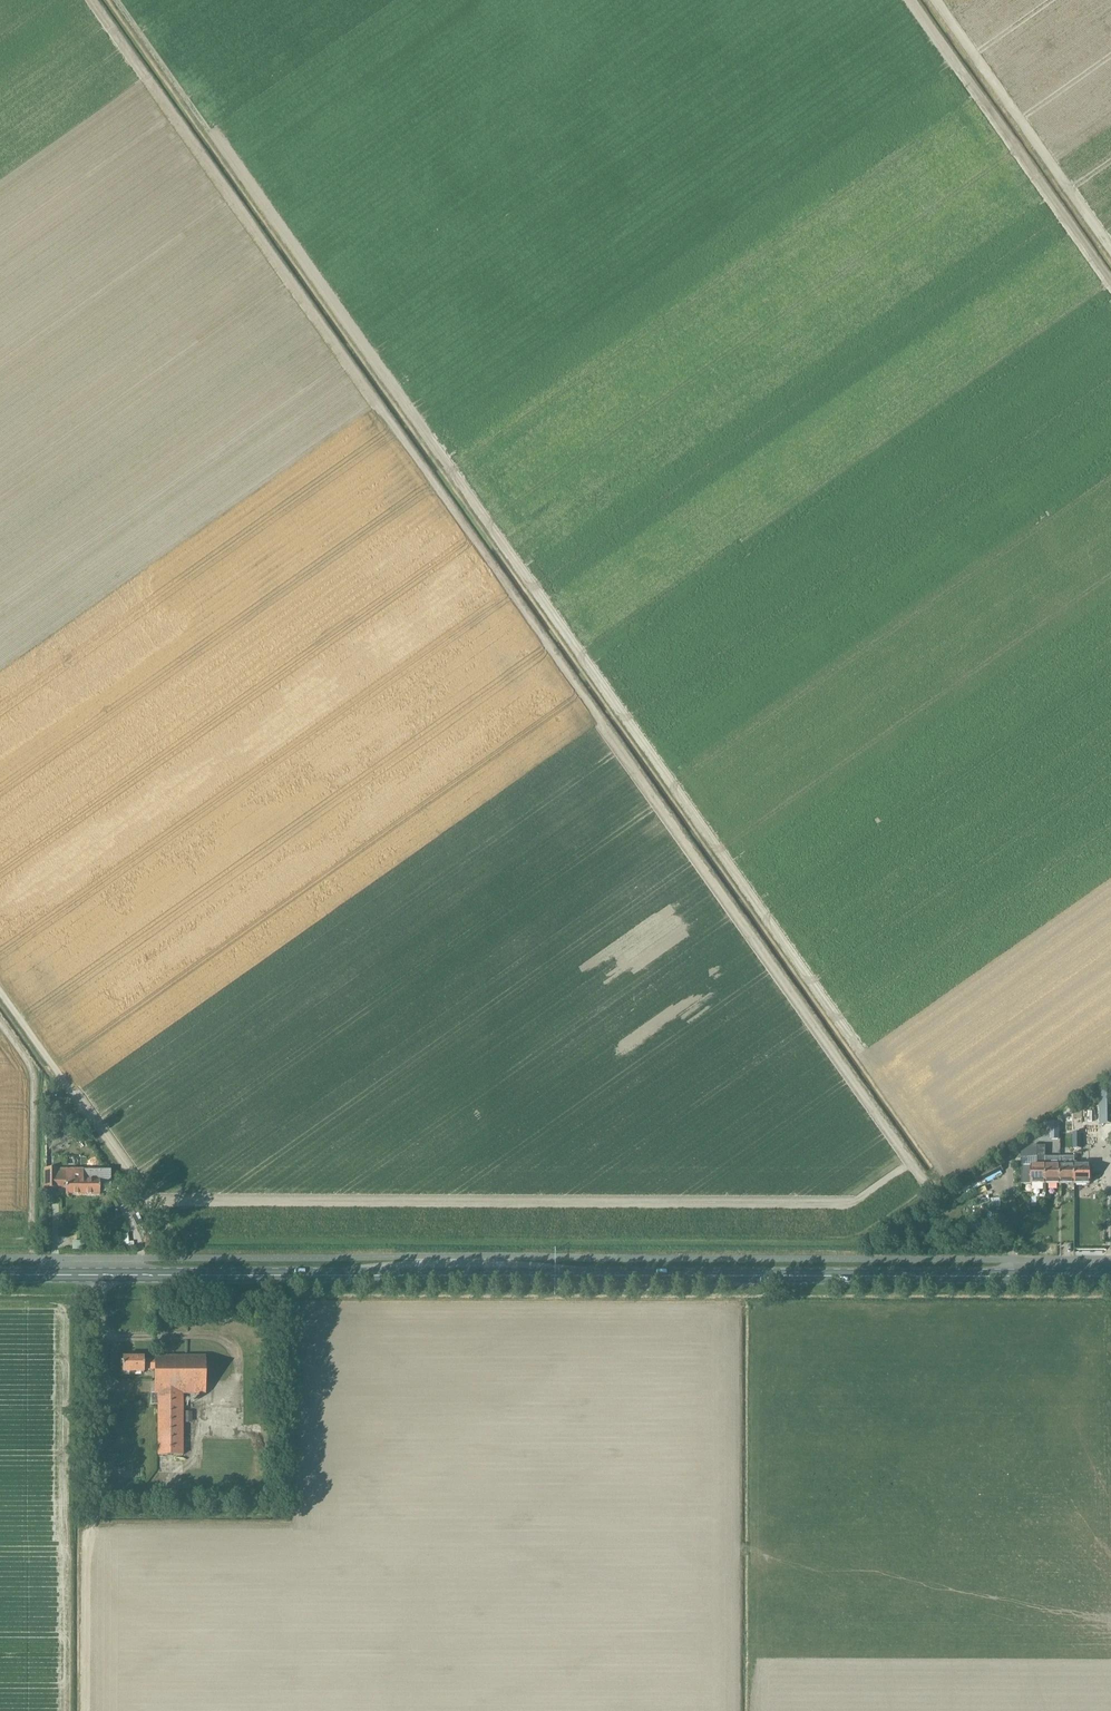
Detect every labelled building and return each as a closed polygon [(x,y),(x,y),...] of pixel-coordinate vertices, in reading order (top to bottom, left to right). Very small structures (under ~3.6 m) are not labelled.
[(1101,1094),(1101,1124),(1110,1124),(1110,1094),(1101,1094)] [(1072,1148),(1081,1148),(1081,1132),(1072,1132),(1072,1148)] [(1021,1153),(1021,1184),(1045,1184),(1045,1166),(1045,1145),(1032,1145),(1021,1153)] [(59,1155),(43,1155),(43,1189),(65,1189),(65,1195),(100,1194),(99,1180),(83,1180),(83,1173),(74,1173),(74,1169),(65,1169),(65,1171),(59,1171),(59,1155)] [(1059,1184),(1059,1157),(1052,1156),(1052,1166),(1045,1166),(1045,1184),(1059,1184)] [(1060,1157),(1059,1157),(1059,1184),(1074,1184),(1073,1166),(1074,1166),(1074,1157),(1060,1157)] [(1089,1166),(1074,1166),(1073,1166),(1074,1184),(1089,1184),(1089,1166)] [(1097,1237),(1088,1240),(1091,1251),(1100,1249),(1097,1237)] [(155,1393),(183,1393),(204,1393),(204,1356),(155,1356),(155,1359),(144,1359),(144,1357),(122,1357),(122,1372),(144,1372),(144,1369),(155,1369),(155,1393)] [(183,1455),(183,1393),(155,1393),(151,1393),(151,1404),(157,1404),(157,1455),(183,1455)] [(245,1402),(245,1423),(255,1423),(254,1402),(245,1402)]
